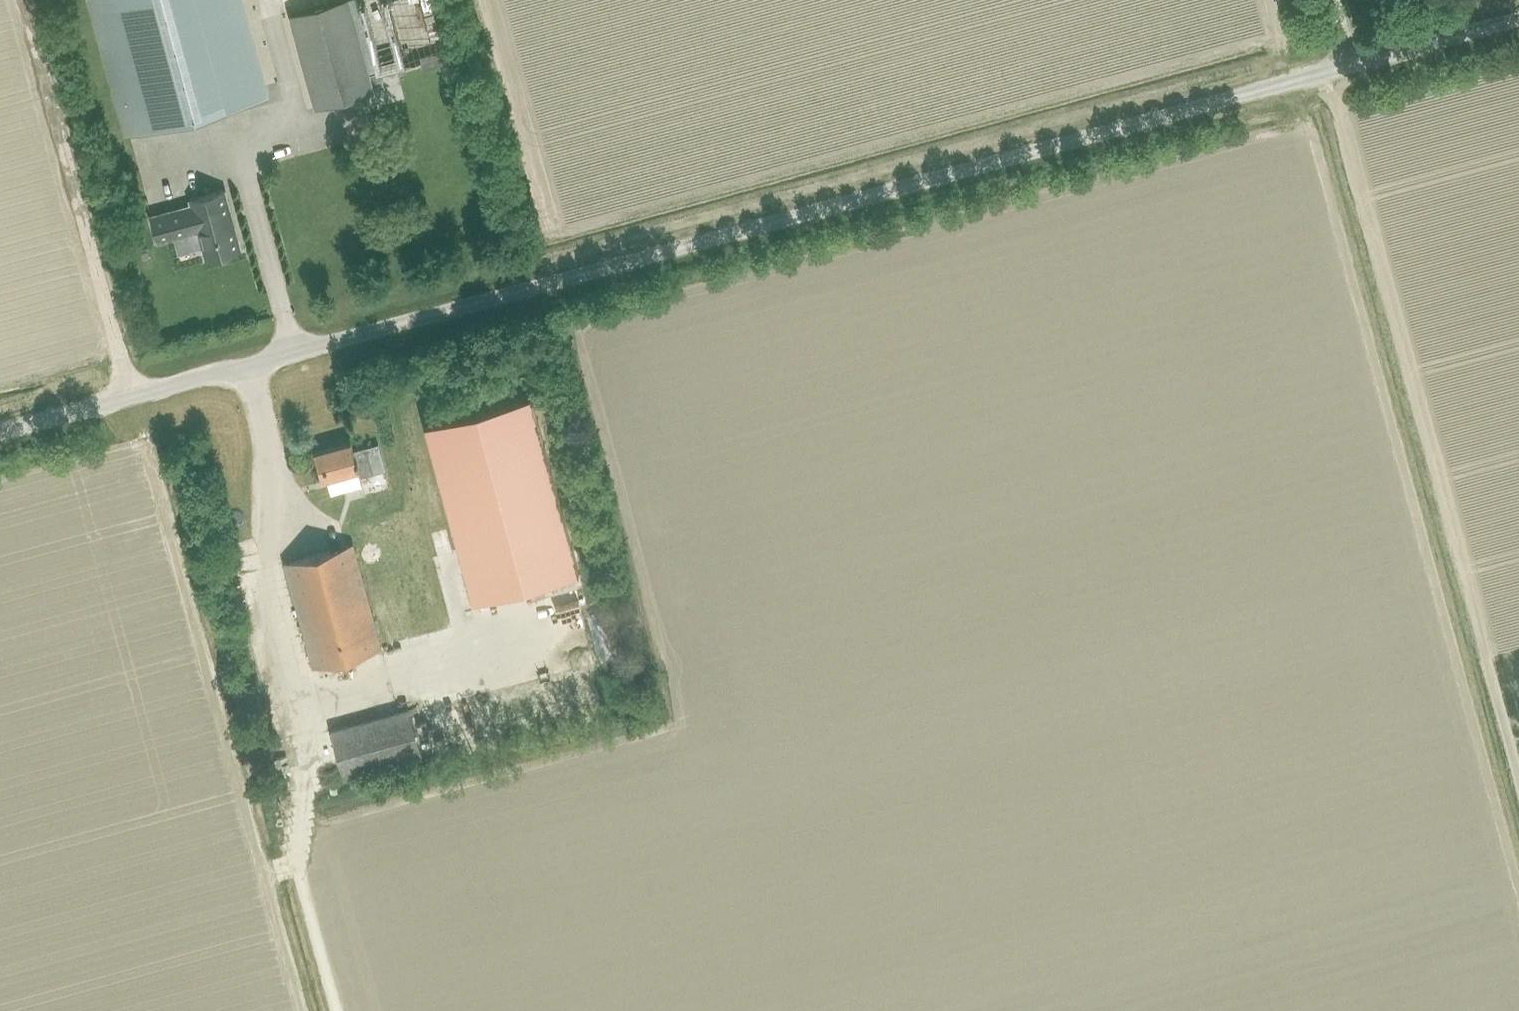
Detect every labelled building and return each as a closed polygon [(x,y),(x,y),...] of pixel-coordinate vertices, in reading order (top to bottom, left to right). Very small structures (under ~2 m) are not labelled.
[(124,136),(269,98),(242,0),(88,0),(124,136)] [(315,109),(386,89),(381,72),(371,75),(350,0),(342,0),(290,14),(315,109)] [(206,259),(241,250),(225,190),(190,199),(191,205),(151,216),(157,241),(198,230),(206,259)] [(528,392),(423,421),(472,597),(577,568),(528,392)] [(385,469),(378,443),(353,449),(351,441),(315,451),(322,479),(358,469),(360,476),(385,469)] [(342,499),(354,499),(353,480),(341,480),(342,499)] [(354,544),(285,562),(313,665),(381,647),(354,544)] [(402,683),(408,694),(423,687),(417,676),(402,683)] [(344,779),(423,756),(409,707),(330,729),(344,779)]
